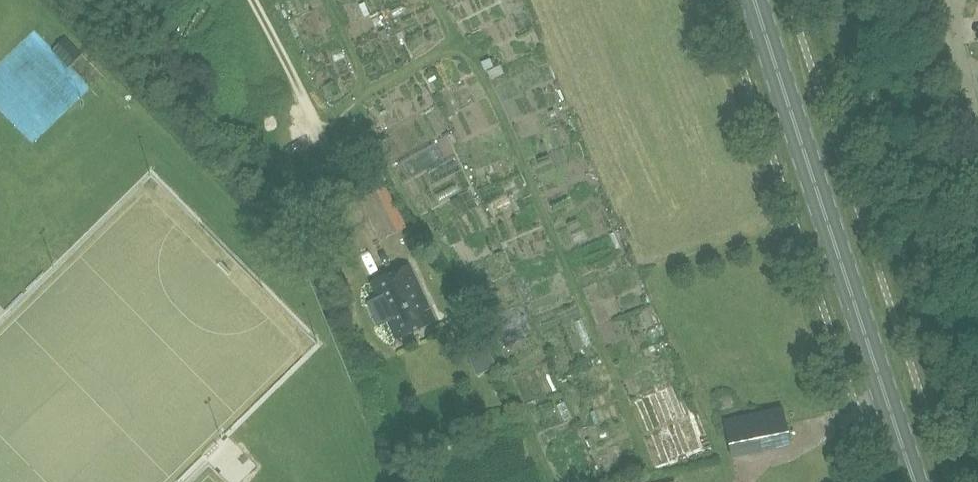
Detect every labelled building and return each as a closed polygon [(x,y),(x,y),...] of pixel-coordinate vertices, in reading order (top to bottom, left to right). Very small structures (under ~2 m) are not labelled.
[(358,199),(380,241),(406,229),(385,186),(358,199)] [(522,314),(510,273),(500,276),(497,265),(487,268),(492,285),(485,288),(495,322),(522,314)] [(369,284),(395,340),(435,323),(409,266),(369,284)] [(718,418),(727,458),(785,445),(776,405),(718,418)] [(661,429),(652,432),(660,457),(670,454),(661,429)]
